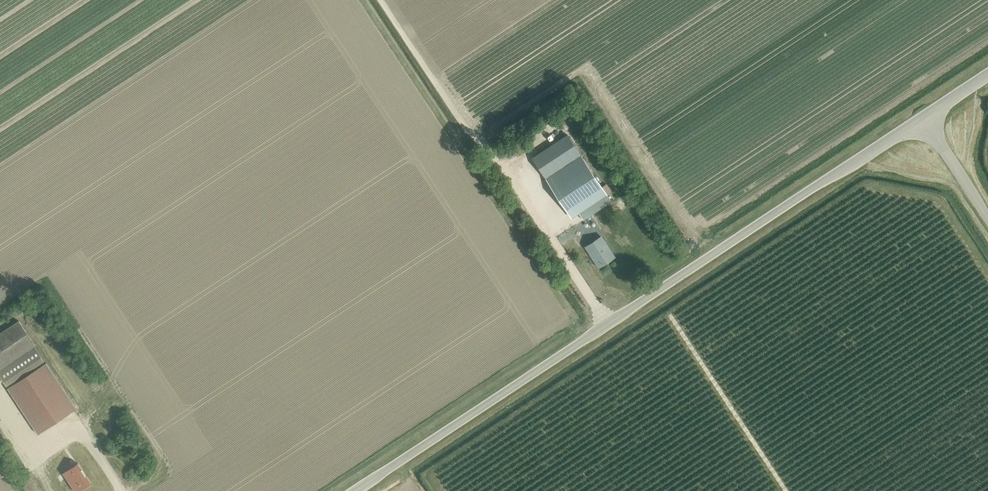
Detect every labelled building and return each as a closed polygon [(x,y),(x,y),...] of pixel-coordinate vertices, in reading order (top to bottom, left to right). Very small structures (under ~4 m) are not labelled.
[(567,135),(532,158),(545,177),(580,154),(567,135)] [(580,154),(545,177),(571,217),(578,213),(606,194),(580,154)] [(578,213),(583,221),(612,203),(606,194),(578,213)] [(599,267),(614,257),(601,236),(585,247),(599,267)] [(35,346),(18,321),(0,333),(0,369),(35,346)] [(0,369),(0,377),(6,385),(44,360),(35,346),(0,369)] [(76,408),(46,363),(7,388),(38,434),(76,408)] [(90,483),(77,463),(63,473),(75,490),(78,490),(90,483)]
